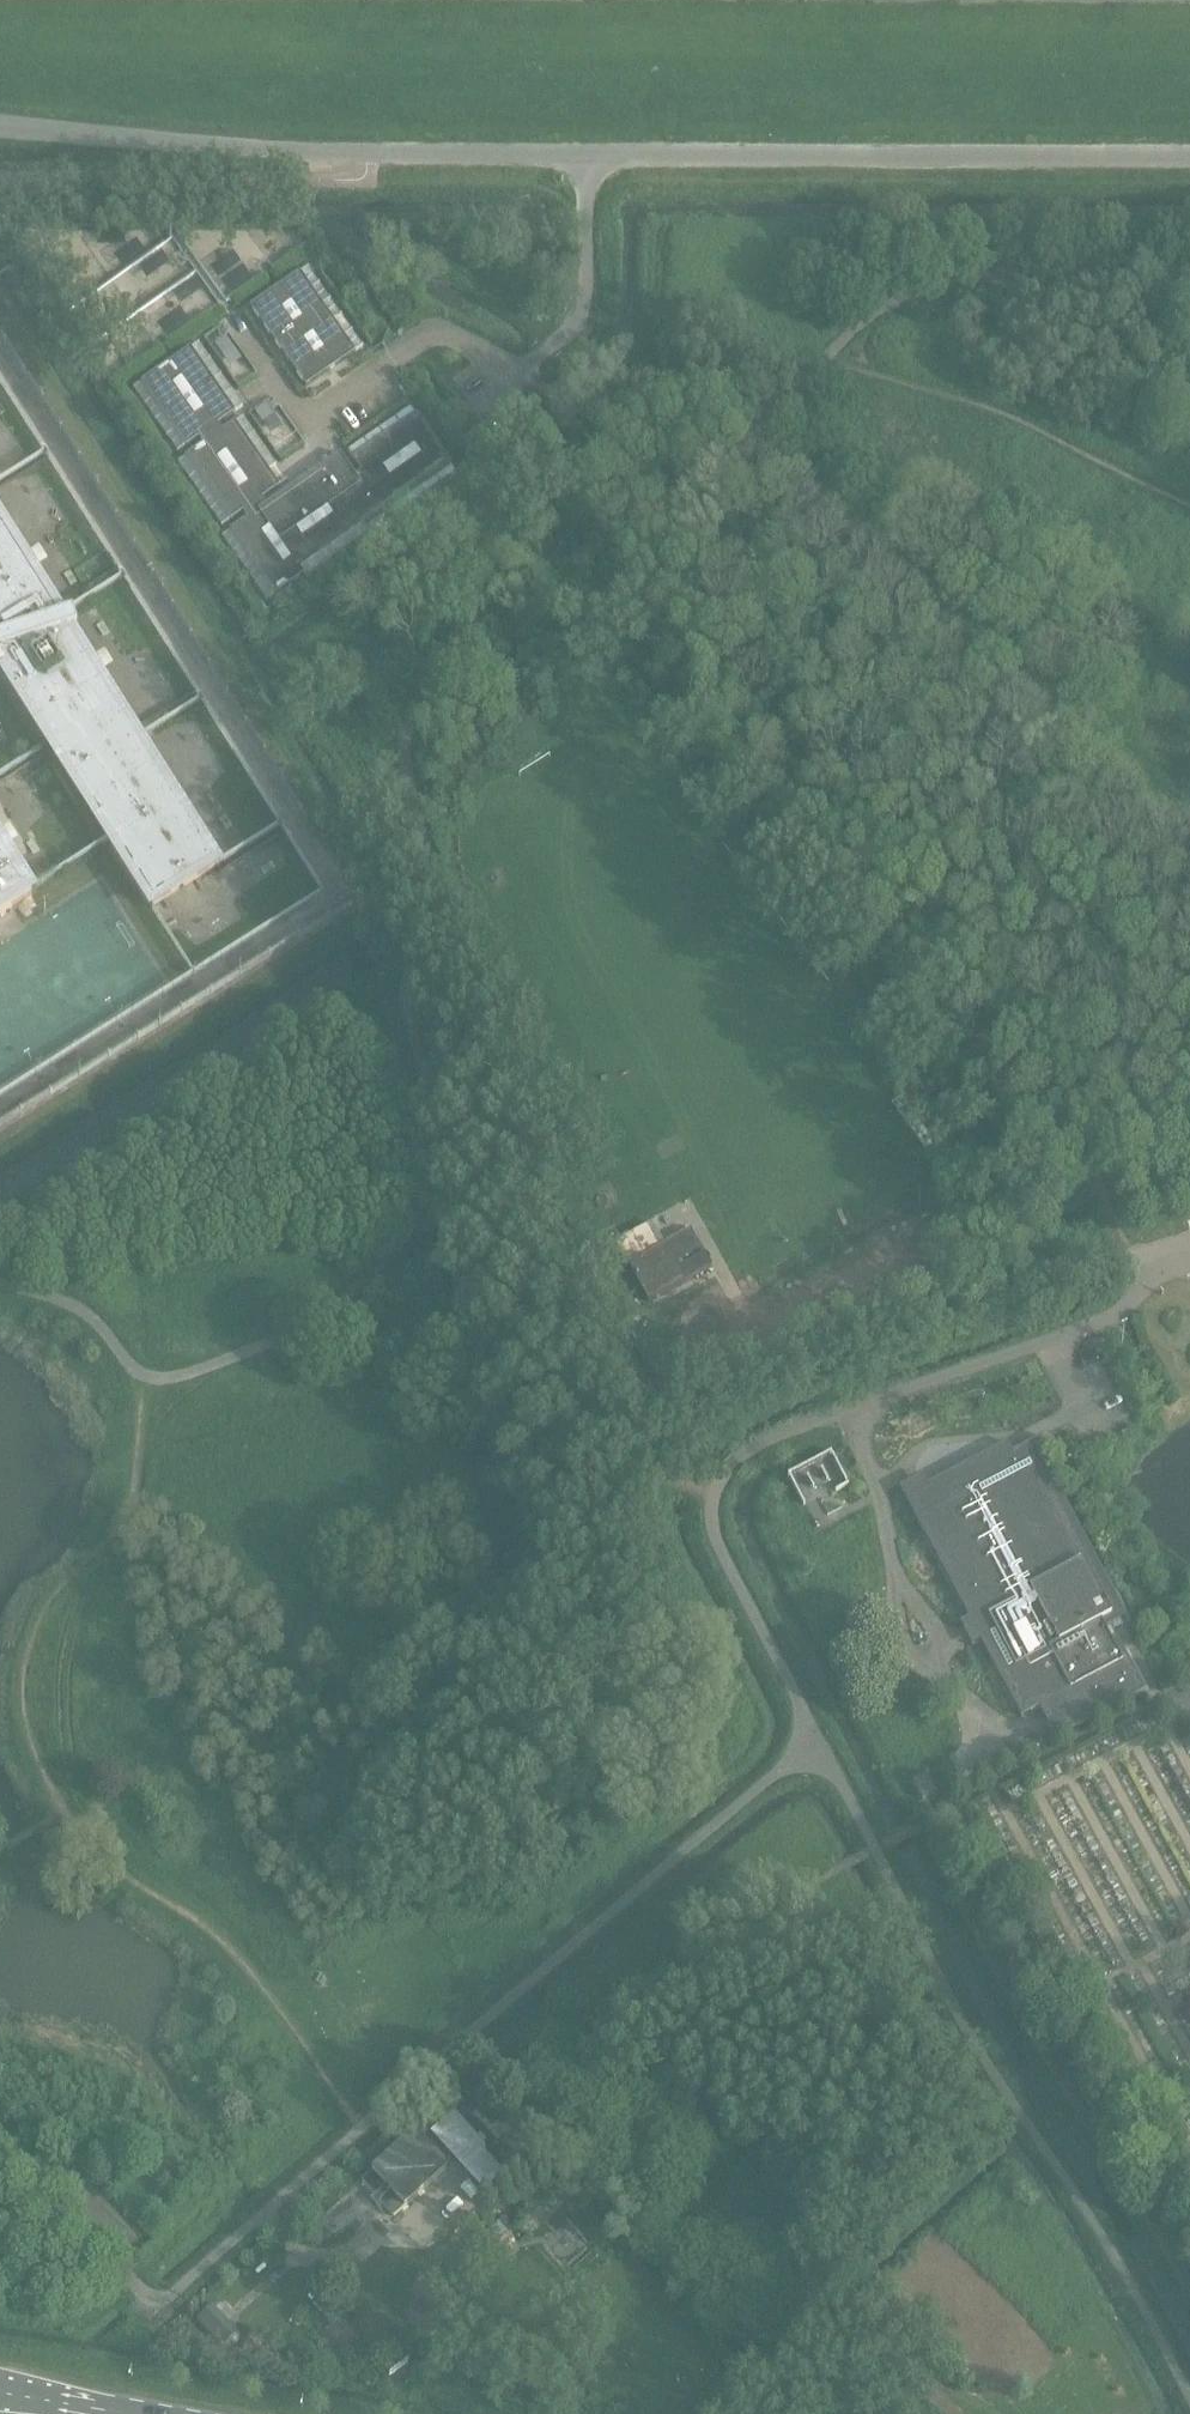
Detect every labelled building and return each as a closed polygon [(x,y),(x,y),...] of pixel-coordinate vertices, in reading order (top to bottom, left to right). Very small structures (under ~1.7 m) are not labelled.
[(300,272),(250,307),(306,387),(356,353),(300,272)] [(230,531),(275,595),(305,575),(301,569),(363,526),(366,530),(392,513),(388,508),(452,464),(417,414),(353,459),(361,472),(356,476),(340,454),(267,505),(263,499),(280,487),(235,422),(223,431),(218,425),(236,413),(191,348),(141,383),(186,447),(199,438),(203,444),(185,457),(231,521),(243,513),(247,518),(230,531)] [(152,908),(218,866),(0,521),(0,667),(152,908)] [(32,898),(0,847),(0,918),(32,898)] [(652,1251),(628,1264),(649,1302),(712,1268),(691,1230),(652,1251)] [(902,1487),(901,1488),(981,1640),(971,1645),(972,1646),(982,1641),(1022,1717),(1046,1704),(1055,1722),(1049,1725),(1056,1739),(1146,1691),(1117,1637),(1111,1640),(1104,1628),(1125,1617),(1125,1616),(1034,1444),(1044,1438),(1043,1437),(1013,1453),(1008,1443),(907,1497),(902,1487)] [(446,2108),(424,2128),(481,2192),(504,2171),(446,2108)] [(361,2180),(375,2196),(393,2216),(446,2167),(414,2132),(361,2180)] [(530,2159),(523,2165),(531,2174),(538,2168),(530,2159)] [(241,2329),(218,2304),(202,2318),(225,2344),(241,2329)]
